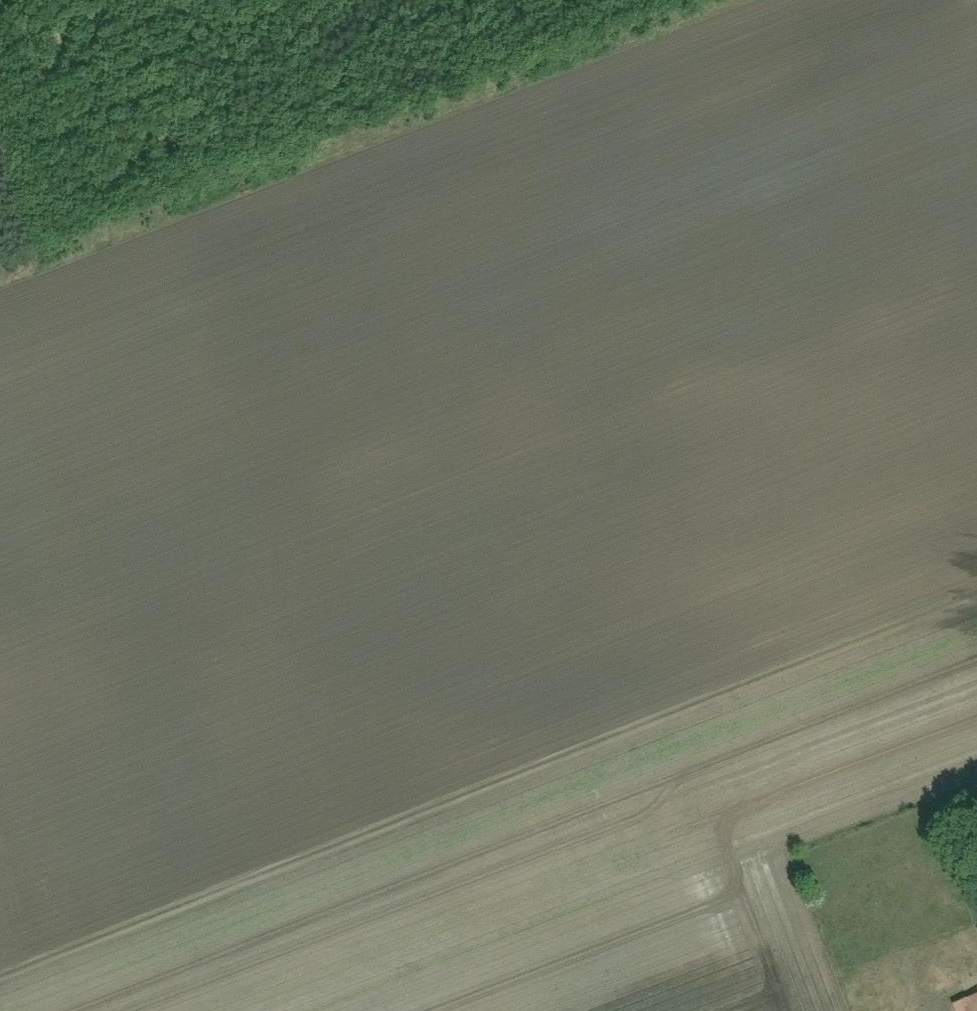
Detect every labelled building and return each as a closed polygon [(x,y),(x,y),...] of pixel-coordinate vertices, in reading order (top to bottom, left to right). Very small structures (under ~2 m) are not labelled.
[(956,1004),(959,1010),(976,1010),(976,998),(956,1004)]
